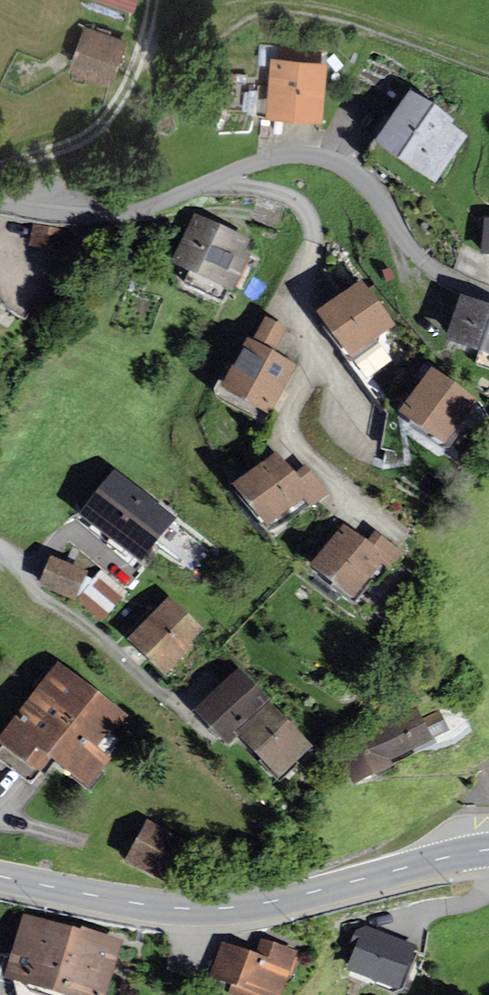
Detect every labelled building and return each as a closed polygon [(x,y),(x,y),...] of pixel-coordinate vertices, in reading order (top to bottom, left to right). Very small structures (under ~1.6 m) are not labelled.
[(133,13),(137,0),(91,0),(133,13)] [(128,43),(83,27),(67,73),(112,88),(128,43)] [(278,62),(270,61),(266,120),(323,124),(327,64),(323,64),(324,50),(279,47),(278,62)] [(255,113),(256,79),(223,77),(221,111),(255,113)] [(454,125),(411,98),(377,150),(436,187),(467,139),(452,129),(454,125)] [(251,244),(194,219),(171,273),(233,299),(250,260),(245,258),(251,244)] [(484,223),(481,258),(488,259),(488,224),(484,223)] [(395,329),(360,285),(313,323),(348,366),(384,337),(395,329)] [(461,301),(445,349),(488,364),(488,311),(461,301)] [(286,332),(265,321),(252,347),(247,344),(220,395),(270,420),(296,368),(273,356),(286,332)] [(384,337),(348,366),(366,390),(403,362),(384,337)] [(479,406),(432,373),(398,421),(423,438),(445,454),(479,406)] [(423,438),(398,421),(386,410),(381,459),(420,463),(423,438)] [(275,457),(230,497),(266,537),(302,505),(310,513),(329,497),(304,469),(294,478),(275,457)] [(114,535),(133,510),(111,493),(92,519),(114,535)] [(136,552),(155,526),(133,510),(114,535),(136,552)] [(367,545),(343,528),(308,576),(353,608),(380,570),(390,577),(404,557),(374,535),(367,545)] [(88,577),(50,563),(40,592),(74,608),(101,625),(130,597),(101,571),(91,583),(86,581),(88,577)] [(170,602),(127,647),(164,682),(207,637),(170,602)] [(134,721),(66,671),(9,748),(56,783),(69,765),(102,789),(122,762),(110,753),(134,721)] [(281,702),(247,672),(207,715),(241,746),(281,702)] [(329,748),(281,706),(254,737),(302,778),(329,748)] [(417,721),(347,758),(362,785),(431,749),(417,721)] [(214,851),(157,821),(135,863),(192,893),(214,851)] [(24,913),(6,977),(69,994),(106,994),(122,940),(24,913)] [(413,947),(361,929),(348,966),(400,984),(413,947)] [(235,941),(224,979),(242,984),(239,994),(241,994),(297,994),(310,953),(270,941),(267,951),(235,941)]
